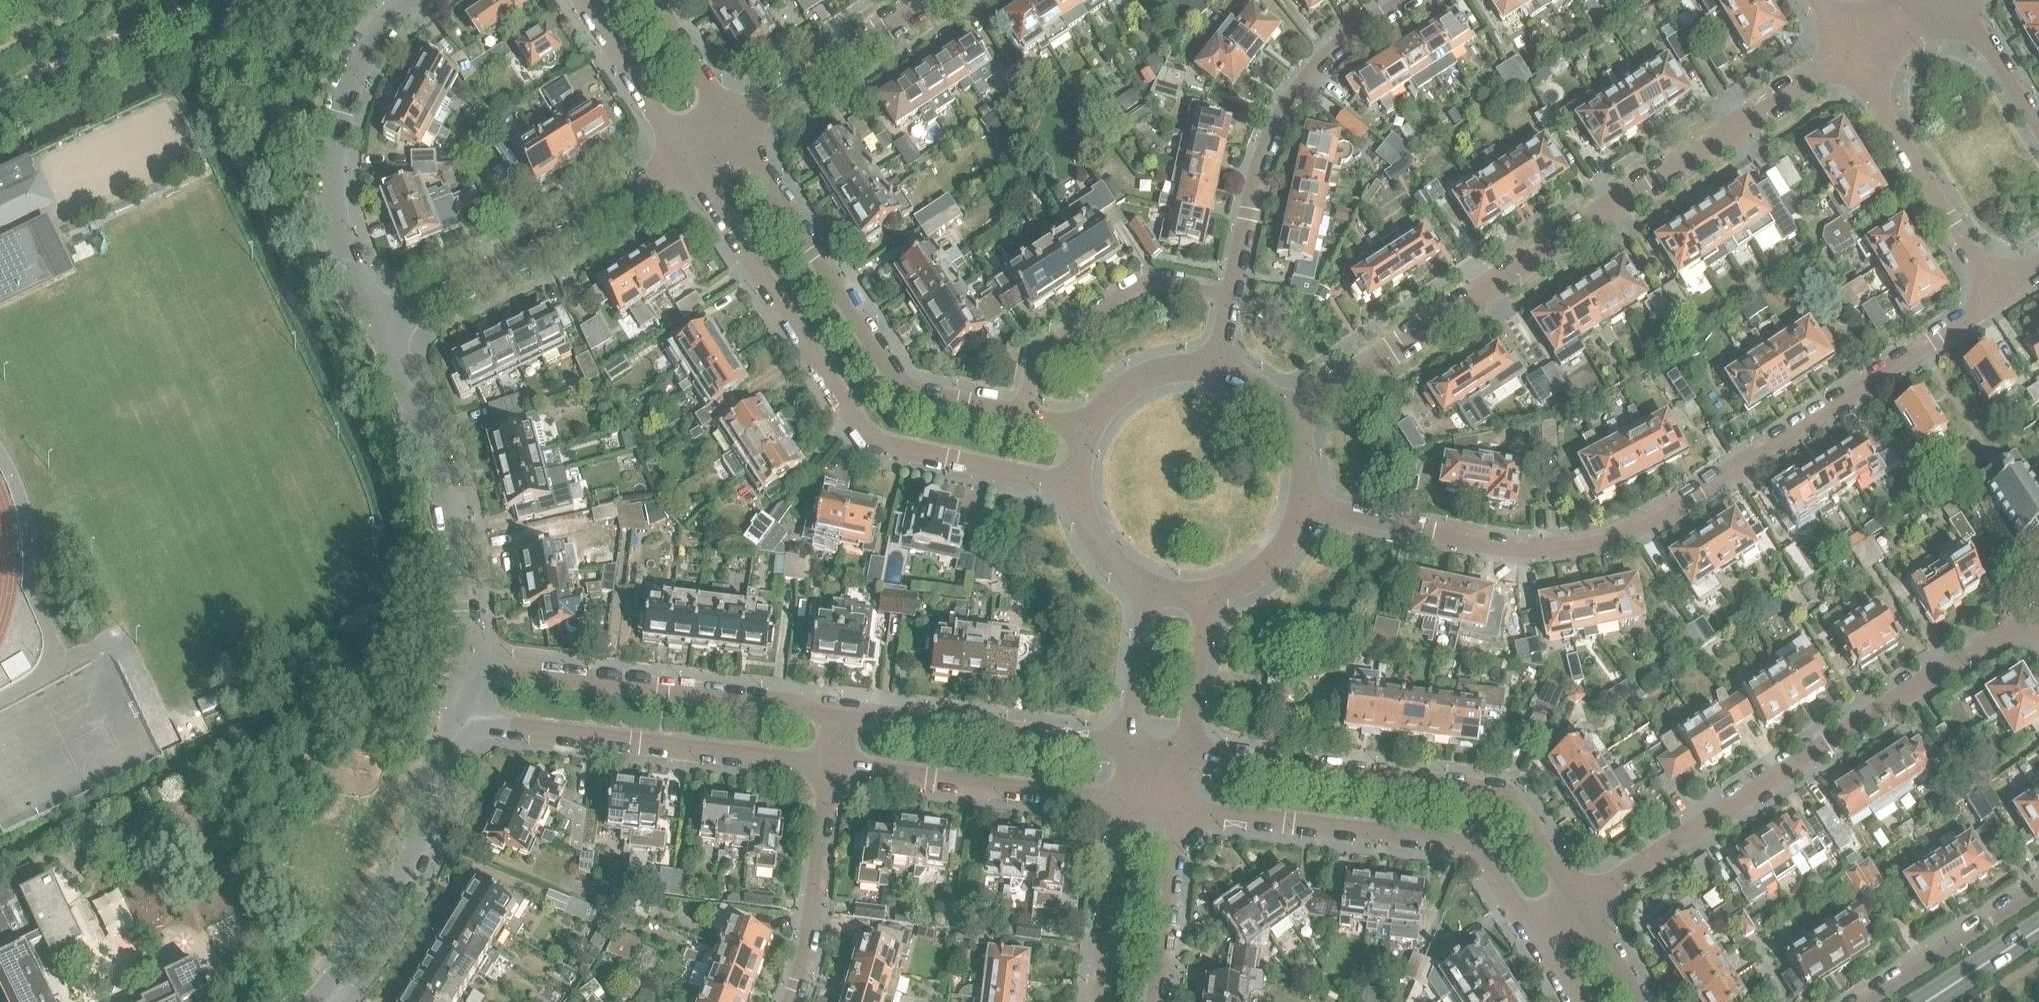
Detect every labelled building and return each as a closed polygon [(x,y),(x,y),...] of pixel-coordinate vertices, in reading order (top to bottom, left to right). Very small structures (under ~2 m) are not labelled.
[(469,20),(480,38),(522,10),(516,0),(500,0),(469,20)] [(738,0),(703,0),(709,9),(710,8),(715,15),(738,0)] [(750,4),(753,2),(752,0),(738,0),(715,15),(719,22),(717,23),(726,36),(758,16),(750,4)] [(804,16),(823,4),(824,3),(822,0),(795,0),(804,16)] [(1047,0),(1033,0),(1023,7),(1043,40),(1047,47),(1048,48),(1069,34),(1067,31),(1064,27),(1047,0)] [(1075,0),(1047,0),(1064,27),(1067,31),(1086,18),(1082,12),(1080,8),(1075,0)] [(1103,0),(1075,0),(1080,8),(1082,12),(1086,18),(1107,5),(1103,0)] [(1184,0),(1178,0),(1171,4),(1186,27),(1190,24),(1196,18),(1184,0)] [(1202,0),(1184,0),(1196,18),(1207,8),(1202,0)] [(1294,3),(1299,0),(1300,2),(1302,2),(1309,13),(1308,13),(1309,14),(1324,4),(1323,3),(1329,0),(1292,0),(1294,3)] [(1517,0),(1488,0),(1493,8),(1492,9),(1494,12),(1495,11),(1501,21),(1500,22),(1501,23),(1520,11),(1524,17),(1526,16),(1517,0)] [(1546,0),(1517,0),(1526,16),(1527,15),(1529,18),(1550,5),(1546,0)] [(1720,9),(1735,0),(1714,0),(1720,9)] [(1767,9),(1770,7),(1765,0),(1735,0),(1720,9),(1733,31),(1768,10),(1767,9)] [(2037,1),(2019,13),(2032,34),(2038,30),(2038,0),(2037,0),(2037,1)] [(1043,40),(1023,7),(1022,7),(1023,8),(1017,12),(1017,11),(1001,21),(1002,22),(1003,21),(1009,32),(1008,33),(1009,34),(1010,34),(1012,37),(1009,39),(1019,56),(1036,45),(1040,51),(1047,47),(1043,40)] [(1204,21),(1200,18),(1209,10),(1207,8),(1196,18),(1190,24),(1197,29),(1204,21)] [(742,54),(775,33),(769,25),(775,21),(768,10),(758,16),(726,36),(734,49),(738,47),(742,54)] [(1276,29),(1267,22),(1268,21),(1265,19),(1264,20),(1254,12),(1254,11),(1253,10),(1239,27),(1233,22),(1231,24),(1261,49),(1266,43),(1267,44),(1278,29),(1277,28),(1276,29)] [(1758,47),(1782,32),(1776,23),(1777,22),(1770,11),(1769,11),(1768,10),(1733,31),(1734,31),(1730,33),(1746,58),(1759,49),(1758,47)] [(1469,40),(1466,35),(1467,34),(1461,23),(1459,24),(1454,16),(1448,21),(1448,20),(1433,30),(1450,57),(1467,46),(1469,48),(1475,43),(1472,38),(1469,40)] [(1701,47),(1692,33),(1704,26),(1701,21),(1676,36),(1690,58),(1701,51),(1699,48),(1701,47)] [(1261,49),(1231,24),(1216,43),(1246,68),(1247,69),(1258,55),(1257,54),(1261,49)] [(1462,74),(1450,57),(1433,30),(1433,31),(1428,35),(1427,34),(1413,43),(1430,70),(1447,59),(1449,62),(1448,62),(1458,77),(1462,74)] [(2032,34),(2029,36),(2030,39),(2028,40),(2035,51),(2037,49),(2038,52),(2038,30),(2032,34)] [(560,53),(558,50),(562,48),(555,38),(551,40),(546,32),(519,49),(534,72),(543,66),(545,68),(547,69),(550,70),(553,69),(555,67),(556,64),(556,61),(554,58),(560,53)] [(1690,58),(1676,36),(1665,42),(1679,64),(1690,58)] [(984,83),(1002,72),(989,52),(982,56),(981,54),(982,53),(981,52),(980,52),(972,41),(973,40),(973,39),(957,49),(958,50),(951,54),(974,88),(981,99),(991,93),(984,83)] [(1246,68),(1216,43),(1195,69),(1214,84),(1218,79),(1220,81),(1221,80),(1231,87),(1231,88),(1232,88),(1243,74),(1242,73),(1246,68)] [(1430,70),(1413,43),(1412,43),(1413,44),(1408,48),(1407,47),(1393,56),(1410,82),(1417,92),(1436,80),(1430,70)] [(1728,66),(1714,43),(1702,50),(1716,73),(1728,66)] [(478,78),(512,57),(505,45),(472,67),(477,76),(478,78)] [(1563,58),(1556,46),(1547,50),(1554,63),(1563,58)] [(449,92),(457,78),(439,68),(442,61),(428,53),(425,60),(422,58),(414,74),(417,75),(411,85),(440,100),(450,105),(454,97),(449,92)] [(974,88),(951,54),(945,58),(945,57),(931,66),(948,93),(958,86),(963,94),(974,88)] [(1165,65),(1158,54),(1146,62),(1153,73),(1165,65)] [(1688,97),(1672,74),(1675,72),(1666,59),(1665,60),(1661,54),(1651,60),(1652,62),(1640,70),(1643,75),(1665,111),(1688,97)] [(477,76),(472,67),(461,55),(451,62),(466,84),(477,76)] [(1410,82),(1393,56),(1392,56),(1393,57),(1388,61),(1387,60),(1373,69),(1389,96),(1407,84),(1410,89),(1408,90),(1416,102),(1421,99),(1417,92),(1410,82)] [(1533,80),(1518,57),(1508,64),(1522,87),(1533,80)] [(1038,85),(1023,62),(1012,69),(1027,92),(1038,85)] [(1186,76),(1172,72),(1175,65),(1166,63),(1164,70),(1163,69),(1157,82),(1182,89),(1186,76)] [(1522,87),(1508,64),(1495,71),(1510,95),(1522,87)] [(948,93),(931,66),(930,67),(931,68),(925,71),(925,70),(910,79),(934,115),(955,102),(948,93)] [(1027,92),(1012,69),(1001,77),(1016,100),(1027,92)] [(1389,96),(1373,69),(1372,69),(1373,70),(1367,74),(1367,73),(1351,83),(1352,83),(1348,86),(1356,98),(1359,96),(1360,97),(1361,97),(1368,107),(1367,108),(1368,110),(1377,103),(1385,115),(1397,108),(1389,96)] [(1618,87),(1609,73),(1604,76),(1613,90),(1618,87)] [(1665,111),(1643,75),(1620,90),(1643,126),(1652,120),(1653,120),(1664,113),(1664,112),(1665,111)] [(934,115),(910,79),(910,80),(911,81),(905,84),(904,83),(889,93),(890,94),(879,102),(895,127),(919,112),(928,127),(938,120),(934,115)] [(566,99),(573,94),(565,80),(544,94),(554,110),(563,104),(566,99)] [(1178,103),(1182,89),(1157,82),(1150,94),(1178,103)] [(448,110),(450,105),(440,100),(411,85),(407,93),(405,91),(397,107),(399,108),(399,109),(431,126),(432,125),(439,111),(445,114),(448,110)] [(1643,126),(1620,90),(1598,104),(1622,140),(1623,139),(1623,140),(1634,132),(1643,126)] [(1134,92),(1117,104),(1124,114),(1140,102),(1134,92)] [(464,105),(453,100),(450,105),(461,111),(464,105)] [(1577,114),(1568,100),(1562,103),(1572,118),(1577,114)] [(576,153),(609,132),(594,108),(590,111),(585,102),(565,115),(562,110),(553,116),(560,127),(559,128),(578,158),(579,158),(576,153)] [(1120,112),(1112,102),(1102,110),(1109,120),(1120,112)] [(1622,140),(1598,104),(1574,120),(1577,123),(1582,132),(1584,131),(1599,154),(1622,140)] [(461,111),(450,105),(448,110),(459,116),(461,111)] [(1185,136),(1185,138),(1224,148),(1224,147),(1223,147),(1224,140),(1225,141),(1229,123),(1228,122),(1228,123),(1214,120),(1214,119),(1212,118),(1214,110),(1192,105),(1185,136)] [(985,107),(977,112),(983,120),(990,115),(985,107)] [(1154,118),(1147,107),(1130,119),(1135,127),(1147,123),(1154,118)] [(1461,124),(1451,108),(1435,119),(1445,134),(1461,124)] [(448,141),(451,135),(432,125),(431,126),(399,109),(395,116),(392,115),(384,130),(386,132),(383,138),(397,146),(401,139),(419,149),(426,135),(432,138),(434,134),(448,141)] [(1009,125),(999,111),(998,109),(990,115),(983,120),(980,122),(991,137),(1009,125)] [(1562,132),(1547,110),(1534,118),(1549,140),(1562,132)] [(879,149),(858,116),(848,122),(862,144),(863,143),(871,154),(879,149)] [(1344,116),(1336,126),(1359,144),(1367,134),(1344,116)] [(1112,141),(1124,132),(1118,124),(1106,133),(1112,141)] [(559,128),(557,125),(546,131),(544,128),(534,135),(557,172),(566,167),(568,167),(574,163),(575,160),(578,158),(559,128)] [(859,155),(844,133),(844,134),(838,125),(818,138),(821,144),(807,152),(810,157),(810,158),(811,160),(809,161),(816,171),(818,170),(823,178),(859,155)] [(1820,170),(1854,148),(1847,136),(1846,137),(1841,127),(1816,142),(1815,140),(1805,146),(1820,170)] [(557,172),(534,135),(533,135),(528,128),(496,148),(512,173),(518,169),(522,167),(524,169),(535,187),(538,185),(540,185),(546,181),(547,178),(557,172)] [(1351,153),(1350,151),(1349,150),(1347,148),(1345,147),(1343,147),(1341,147),(1337,148),(1339,136),(1304,128),(1302,139),(1304,140),(1301,157),(1302,157),(1300,163),(1299,163),(1299,164),(1332,171),(1339,173),(1340,166),(1342,166),(1344,166),(1347,165),(1349,162),(1350,161),(1351,159),(1351,157),(1351,155),(1351,153)] [(1417,155),(1392,135),(1384,145),(1406,162),(1417,155)] [(1220,164),(1224,148),(1185,138),(1181,137),(1176,161),(1219,171),(1219,170),(1217,170),(1219,164),(1220,164)] [(922,161),(907,138),(894,146),(909,170),(922,161)] [(1565,177),(1549,153),(1552,151),(1544,139),(1519,155),(1542,191),(1565,177)] [(1406,162),(1384,145),(1375,156),(1376,157),(1372,166),(1384,176),(1401,164),(1402,165),(1406,162)] [(1542,191),(1519,155),(1505,164),(1494,148),(1486,153),(1520,205),(1530,199),(1530,200),(1541,193),(1541,192),(1542,191)] [(1868,172),(1862,163),(1864,161),(1857,150),(1855,151),(1854,148),(1820,170),(1834,193),(1868,172)] [(437,166),(437,153),(412,154),(413,167),(437,166)] [(1520,205),(1486,153),(1479,157),(1490,174),(1475,183),(1498,220),(1500,219),(1500,220),(1512,212),(1511,211),(1520,205)] [(832,200),(871,175),(859,155),(823,178),(827,185),(824,187),(832,200)] [(4,227),(50,204),(38,179),(37,180),(27,158),(0,170),(0,229),(4,227)] [(1215,188),(1219,171),(1176,161),(1171,186),(1181,188),(1213,194),(1212,194),(1214,187),(1215,188)] [(1801,184),(1786,161),(1775,169),(1788,191),(1801,184)] [(1326,195),(1332,171),(1299,164),(1296,180),(1297,181),(1295,187),(1294,187),(1294,188),(1326,195)] [(438,178),(437,166),(413,167),(413,179),(438,178)] [(1858,209),(1882,194),(1876,184),(1869,172),(1869,173),(1868,172),(1834,193),(1827,197),(1840,220),(1842,223),(1847,219),(1859,212),(1858,209)] [(849,218),(884,195),(871,175),(832,200),(841,214),(844,211),(849,218)] [(1498,220),(1475,183),(1471,177),(1445,193),(1458,212),(1460,211),(1476,234),(1498,220)] [(423,208),(420,199),(423,197),(417,181),(399,189),(397,182),(381,189),(384,195),(381,196),(388,213),(391,212),(394,219),(423,208)] [(1445,196),(1436,183),(1424,191),(1432,205),(1445,196)] [(1109,240),(1095,217),(1114,205),(1101,185),(1090,192),(1092,195),(1060,217),(1071,235),(1094,269),(1104,263),(1105,265),(1115,258),(1114,257),(1118,255),(1117,254),(1122,251),(1113,237),(1109,240)] [(1370,211),(1382,190),(1374,186),(1362,207),(1370,211)] [(1792,220),(1780,201),(1764,211),(1762,208),(1760,209),(1745,186),(1723,200),(1751,243),(1752,244),(1773,229),(1782,243),(1799,233),(1791,221),(1792,220)] [(1210,211),(1213,194),(1181,188),(1178,201),(1159,197),(1157,207),(1170,210),(1208,218),(1209,217),(1207,217),(1208,211),(1210,211)] [(1322,214),(1326,195),(1294,188),(1290,204),(1292,204),(1290,211),(1289,210),(1289,211),(1321,218),(1328,220),(1329,216),(1322,214)] [(1348,199),(1349,193),(1336,191),(1335,197),(1348,199)] [(1800,208),(1792,193),(1780,201),(1792,220),(1816,206),(1812,201),(1800,208)] [(444,201),(442,195),(431,200),(433,205),(444,201)] [(877,229),(896,216),(900,221),(912,213),(900,195),(889,202),(884,195),(849,218),(854,226),(852,227),(859,238),(861,237),(862,238),(863,238),(866,243),(880,233),(877,229)] [(488,212),(480,197),(473,200),(480,216),(488,212)] [(460,226),(467,223),(460,205),(453,208),(450,199),(444,201),(433,205),(424,209),(423,208),(394,219),(398,230),(395,232),(401,248),(404,246),(406,250),(421,243),(419,240),(437,232),(438,235),(444,232),(446,235),(461,229),(460,226)] [(1751,243),(1723,200),(1721,201),(1721,200),(1710,208),(1701,214),(1729,257),(1751,243)] [(920,229),(942,216),(935,205),(913,219),(920,229)] [(927,241),(962,218),(954,207),(942,216),(920,229),(927,241)] [(1200,254),(1208,218),(1170,210),(1167,224),(1163,224),(1159,244),(1200,254)] [(1316,242),(1321,218),(1289,211),(1285,227),(1286,228),(1285,234),(1284,234),(1316,242)] [(1729,257),(1701,214),(1692,220),(1691,220),(1680,227),(1680,228),(1679,229),(1706,272),(1729,257)] [(1914,245),(1907,234),(1901,225),(1877,240),(1875,238),(1863,245),(1847,219),(1842,223),(1840,220),(1825,230),(1822,240),(1827,248),(1830,249),(1836,260),(1855,248),(1865,263),(1873,257),(1880,268),(1915,247),(1914,246),(1914,245)] [(53,280),(69,273),(45,222),(29,230),(0,244),(0,306),(53,280)] [(1160,250),(1148,232),(1145,234),(1138,223),(1130,228),(1150,260),(1160,250)] [(1434,256),(1440,252),(1426,229),(1402,244),(1396,235),(1381,244),(1375,234),(1374,235),(1404,282),(1418,273),(1415,269),(1435,257),(1434,256)] [(1706,272),(1679,229),(1657,243),(1671,266),(1669,268),(1675,277),(1677,281),(1680,279),(1684,286),(1706,272)] [(1314,283),(1319,256),(1313,255),(1316,242),(1284,234),(1280,251),(1279,259),(1289,261),(1288,262),(1293,263),(1293,266),(1294,266),(1295,264),(1296,264),(1289,293),(1314,299),(1320,287),(1321,285),(1314,283)] [(1094,269),(1071,235),(1052,247),(1076,286),(1096,273),(1094,269)] [(1404,282),(1374,235),(1369,238),(1375,247),(1368,252),(1377,265),(1354,279),(1356,282),(1352,285),(1355,290),(1353,291),(1361,303),(1367,299),(1368,300),(1388,287),(1390,291),(1404,282)] [(1336,246),(1338,238),(1328,236),(1328,238),(1325,238),(1324,243),(1336,246)] [(680,273),(689,267),(673,241),(644,259),(644,260),(663,290),(666,293),(667,296),(687,283),(680,273)] [(1076,286),(1052,247),(1031,260),(1053,296),(1056,299),(1076,286)] [(1928,268),(1927,267),(1929,266),(1922,254),(1920,256),(1915,247),(1880,268),(1894,290),(1928,268)] [(908,293),(962,258),(956,250),(941,259),(934,248),(911,263),(908,258),(893,268),(897,273),(896,274),(897,275),(895,277),(902,287),(904,286),(908,293)] [(663,290),(644,260),(644,259),(643,257),(640,258),(638,255),(629,261),(631,264),(621,271),(644,308),(666,293),(663,290)] [(957,289),(947,273),(954,268),(956,272),(966,265),(962,258),(908,293),(913,301),(910,303),(918,315),(957,289)] [(1053,296),(1031,260),(1006,276),(1006,275),(993,283),(994,284),(997,288),(998,290),(1013,312),(1014,312),(1013,310),(1024,303),(1030,311),(1034,309),(1035,310),(1045,304),(1044,302),(1053,296)] [(1820,275),(1812,264),(1803,270),(1811,281),(1820,275)] [(1637,290),(1622,265),(1599,280),(1622,314),(1644,299),(1639,289),(1637,290)] [(1919,305),(1942,291),(1936,281),(1937,281),(1930,270),(1929,270),(1928,268),(1894,290),(1900,300),(1894,305),(1906,324),(1923,313),(1919,305)] [(644,308),(621,271),(612,277),(609,274),(600,280),(603,283),(600,285),(601,287),(590,294),(598,306),(609,300),(622,319),(630,315),(640,331),(653,322),(647,311),(644,308)] [(1622,314),(1599,280),(1598,281),(1598,280),(1586,287),(1587,288),(1578,294),(1602,330),(1622,317),(1621,315),(1622,314)] [(1860,306),(1852,292),(1864,284),(1861,280),(1836,295),(1848,313),(1860,306)] [(1687,304),(1673,283),(1663,290),(1676,311),(1687,304)] [(991,291),(980,298),(983,302),(991,297),(990,295),(998,290),(997,288),(994,284),(988,287),(991,291)] [(1324,304),(1330,293),(1320,287),(1314,299),(1324,304)] [(935,334),(971,310),(957,289),(918,315),(927,329),(931,327),(935,334)] [(988,328),(1005,317),(1013,312),(998,290),(990,295),(991,297),(983,302),(971,310),(935,334),(940,342),(938,343),(945,353),(947,352),(948,354),(949,354),(952,359),(966,350),(969,355),(989,342),(983,332),(988,329),(988,328)] [(1674,315),(1659,293),(1647,301),(1648,303),(1644,306),(1654,320),(1658,317),(1661,323),(1674,315)] [(683,320),(704,307),(696,294),(675,307),(683,320)] [(1602,330),(1578,294),(1568,300),(1568,299),(1556,307),(1557,307),(1555,309),(1579,345),(1580,344),(1592,336),(1598,336),(1607,350),(1612,347),(1603,332),(1602,330)] [(1741,303),(1735,294),(1726,299),(1732,309),(1741,303)] [(1887,325),(1874,303),(1873,302),(1861,309),(1875,332),(1887,325)] [(1845,316),(1837,304),(1829,310),(1837,321),(1845,316)] [(659,321),(650,309),(647,311),(653,322),(655,324),(659,321)] [(1579,345),(1555,309),(1533,323),(1549,347),(1547,348),(1553,357),(1553,358),(1560,368),(1585,352),(1580,344),(1579,345)] [(573,352),(564,333),(559,335),(558,332),(559,329),(555,321),(552,320),(548,311),(540,315),(538,312),(523,319),(525,322),(528,331),(532,332),(536,340),(535,344),(541,356),(540,357),(545,367),(560,360),(571,355),(570,353),(573,352)] [(613,340),(599,318),(581,329),(592,353),(613,340)] [(1811,375),(1784,331),(1775,318),(1770,321),(1779,334),(1775,336),(1778,341),(1766,348),(1791,388),(1811,375)] [(681,370),(725,341),(714,323),(712,324),(709,319),(662,349),(677,371),(680,369),(681,370)] [(1824,329),(1817,334),(1814,330),(1811,332),(1802,320),(1784,331),(1811,375),(1834,360),(1827,350),(1835,344),(1824,329)] [(541,356),(535,344),(536,340),(532,332),(528,331),(525,322),(517,326),(516,323),(501,330),(502,333),(501,334),(505,342),(508,344),(512,352),(511,355),(517,367),(519,367),(540,357),(541,356)] [(1618,343),(1609,329),(1603,332),(1612,347),(1618,343)] [(1791,388),(1766,348),(1755,331),(1751,334),(1758,345),(1742,355),(1771,401),(1791,388)] [(517,367),(511,355),(512,352),(508,344),(505,342),(501,334),(495,337),(493,334),(478,342),(482,351),(481,351),(494,378),(496,378),(517,367)] [(2025,347),(2037,365),(2038,363),(2038,337),(2025,347)] [(695,388),(736,361),(735,361),(733,362),(729,356),(734,353),(725,341),(681,370),(680,369),(677,371),(673,374),(681,386),(678,389),(683,396),(695,388)] [(1699,356),(1689,342),(1677,350),(1687,364),(1699,356)] [(2014,388),(1989,350),(1975,359),(1974,356),(1962,364),(1964,367),(1960,369),(1961,371),(1963,369),(1968,377),(1966,379),(1967,380),(1969,379),(1974,386),(1972,388),(1973,389),(1975,388),(1980,395),(1978,397),(1979,398),(1981,397),(1986,405),(1984,406),(1985,407),(2014,388)] [(494,378),(481,351),(473,355),(472,352),(455,360),(456,363),(452,365),(458,376),(450,380),(460,402),(475,396),(472,389),(494,378)] [(1500,392),(1525,376),(1513,358),(1504,364),(1496,351),(1477,363),(1476,362),(1465,370),(1465,371),(1462,373),(1491,415),(1492,415),(1484,402),(1500,392)] [(1771,401),(1742,355),(1741,356),(1739,353),(1729,359),(1732,362),(1717,372),(1723,382),(1727,379),(1730,384),(1728,386),(1742,407),(1741,408),(1747,417),(1771,401)] [(601,378),(589,355),(576,361),(587,385),(601,378)] [(612,384),(634,369),(626,357),(604,372),(612,384)] [(732,396),(734,393),(749,384),(744,376),(745,375),(736,361),(695,388),(709,409),(695,417),(702,428),(735,406),(730,398),(732,396)] [(1565,386),(1552,365),(1541,372),(1554,393),(1565,386)] [(1695,400),(1676,371),(1667,377),(1685,407),(1695,400)] [(1491,415),(1462,373),(1461,374),(1460,373),(1449,380),(1449,381),(1429,394),(1430,396),(1425,399),(1432,410),(1437,406),(1443,415),(1458,406),(1465,416),(1460,420),(1468,431),(1491,415)] [(2036,386),(2026,392),(2035,406),(2038,403),(2038,391),(2036,386)] [(1938,423),(1933,415),(1935,413),(1934,412),(1932,413),(1927,406),(1929,404),(1928,403),(1926,404),(1921,397),(1923,395),(1922,394),(1907,404),(1905,401),(1894,408),(1895,411),(1894,412),(1918,450),(1947,432),(1946,430),(1944,432),(1939,424),(1941,422),(1940,421),(1938,423)] [(527,409),(526,406),(523,407),(520,396),(489,406),(493,420),(527,409)] [(736,451),(773,428),(777,425),(763,403),(747,414),(744,414),(741,416),(735,406),(702,428),(704,430),(713,424),(718,432),(721,431),(736,451)] [(633,417),(626,405),(618,409),(625,421),(633,417)] [(545,449),(539,428),(540,428),(537,415),(530,417),(527,409),(493,420),(497,432),(506,429),(508,433),(505,434),(503,436),(488,440),(490,448),(487,449),(491,464),(534,453),(545,450),(545,449)] [(1664,468),(1644,430),(1633,409),(1628,411),(1637,429),(1622,437),(1621,438),(1642,479),(1664,468)] [(1679,446),(1674,437),(1684,431),(1675,414),(1644,430),(1664,468),(1689,455),(1683,444),(1679,446)] [(1425,449),(1408,421),(1398,427),(1412,451),(1425,449)] [(1642,479),(1621,438),(1622,437),(1614,422),(1607,426),(1615,440),(1600,448),(1599,448),(1621,490),(1642,479)] [(1556,450),(1555,423),(1541,426),(1542,451),(1556,450)] [(643,442),(636,432),(639,430),(637,426),(628,432),(630,436),(637,446),(643,442)] [(1542,451),(1541,426),(1541,427),(1529,428),(1530,451),(1542,451)] [(749,472),(790,445),(781,431),(777,433),(773,428),(736,451),(736,452),(728,457),(728,456),(716,464),(721,471),(732,463),(733,465),(741,460),(749,472)] [(704,436),(700,430),(699,429),(690,435),(695,442),(704,436)] [(1504,451),(1508,432),(1501,433),(1498,449),(1504,451)] [(1498,449),(1501,433),(1454,442),(1456,455),(1477,451),(1478,445),(1498,449)] [(1621,490),(1599,448),(1600,448),(1593,433),(1583,438),(1593,457),(1581,463),(1584,471),(1575,476),(1585,496),(1591,493),(1596,503),(1621,490)] [(1865,454),(1871,450),(1864,438),(1855,444),(1856,445),(1852,448),(1848,442),(1833,452),(1856,485),(1868,478),(1870,481),(1878,476),(1878,477),(1885,472),(1877,459),(1871,463),(1865,454)] [(782,480),(801,468),(802,463),(798,457),(800,456),(792,445),(791,446),(790,445),(749,472),(764,495),(766,494),(771,501),(787,490),(786,485),(782,480)] [(1856,485),(1833,452),(1819,461),(1823,467),(1818,470),(1838,502),(1845,497),(1843,494),(1856,485)] [(540,478),(534,453),(491,464),(492,466),(495,465),(497,472),(493,473),(498,490),(540,478)] [(2015,456),(2014,455),(1979,478),(2026,552),(2038,543),(2038,493),(2015,456)] [(1489,497),(1496,466),(1480,463),(1479,468),(1446,461),(1441,488),(1445,489),(1445,493),(1459,495),(1460,491),(1488,496),(1489,497)] [(1936,498),(1923,479),(1926,477),(1916,463),(1907,470),(1915,482),(1929,503),(1936,498)] [(1514,509),(1522,472),(1496,466),(1489,497),(1488,496),(1487,504),(1514,509)] [(1838,502),(1818,470),(1812,474),(1808,468),(1794,477),(1816,511),(1821,520),(1841,507),(1838,502)] [(507,512),(552,500),(546,477),(540,478),(498,490),(502,505),(505,504),(507,512)] [(1816,511),(1794,477),(1779,487),(1781,490),(1776,494),(1789,515),(1780,521),(1788,534),(1793,530),(1797,536),(1801,534),(1797,528),(1806,522),(1804,519),(1815,511),(1816,511)] [(1929,503),(1915,482),(1911,486),(1924,506),(1929,503)] [(842,542),(850,499),(833,495),(832,499),(822,497),(817,519),(808,517),(803,539),(819,542),(820,538),(842,542)] [(872,531),(877,509),(868,507),(868,503),(850,499),(842,542),(863,547),(862,553),(873,555),(878,533),(872,531)] [(982,530),(953,524),(956,509),(940,506),(936,501),(931,500),(926,503),(922,502),(920,509),(919,509),(919,510),(907,507),(904,519),(898,518),(894,538),(916,543),(915,548),(928,551),(929,546),(959,553),(955,573),(973,577),(976,557),(982,530)] [(633,532),(629,508),(628,504),(615,507),(618,520),(620,530),(633,532)] [(1975,555),(1967,543),(1974,539),(1961,518),(1952,504),(1942,511),(1950,522),(1948,523),(1963,545),(1949,555),(1952,559),(1942,566),(1963,599),(1978,590),(1975,585),(1981,581),(1967,560),(1975,555)] [(646,529),(641,505),(629,508),(633,532),(645,534),(646,529)] [(618,520),(615,507),(592,512),(595,525),(618,520)] [(756,549),(774,525),(762,516),(745,540),(756,549)] [(1751,544),(1763,535),(1758,526),(1745,535),(1733,517),(1711,531),(1734,565),(1741,560),(1745,566),(1759,556),(1761,552),(1758,549),(1754,549),(1751,544)] [(1884,531),(1876,519),(1863,527),(1870,539),(1881,534),(1880,533),(1884,531)] [(781,545),(789,534),(777,526),(756,554),(784,556),(785,548),(781,545)] [(1734,565),(1711,531),(1691,544),(1713,578),(1734,565)] [(1866,543),(1860,533),(1844,543),(1850,552),(1866,543)] [(1883,557),(1891,552),(1881,534),(1870,539),(1866,543),(1850,552),(1864,573),(1885,560),(1883,557)] [(1835,557),(1838,547),(1838,546),(1829,543),(1825,554),(1835,557)] [(1713,578),(1691,544),(1670,558),(1690,590),(1690,593),(1713,578)] [(1814,576),(1794,545),(1782,554),(1802,584),(1814,576)] [(575,573),(574,565),(565,566),(562,550),(539,554),(537,549),(522,553),(523,557),(515,558),(518,574),(522,573),(524,583),(567,576),(567,575),(575,573)] [(796,583),(799,559),(787,557),(783,581),(796,583)] [(809,585),(812,561),(799,559),(796,583),(809,585)] [(882,587),(886,562),(871,559),(868,573),(864,573),(862,581),(867,582),(866,584),(881,587),(882,587)] [(614,594),(617,566),(604,569),(601,593),(614,594)] [(1963,599),(1942,566),(1917,582),(1919,584),(1912,589),(1928,614),(1927,615),(1933,624),(1942,618),(1940,615),(1964,600),(1963,599)] [(1435,625),(1444,580),(1417,575),(1415,588),(1419,588),(1415,605),(1410,606),(1409,613),(1413,616),(1413,618),(1424,620),(1421,632),(1429,634),(1427,643),(1432,644),(1436,625),(1435,625)] [(571,597),(567,576),(524,583),(525,592),(521,593),(524,609),(540,607),(582,598),(584,598),(583,595),(571,597)] [(1642,620),(1636,591),(1640,591),(1637,578),(1610,583),(1618,625),(1642,620)] [(1460,628),(1468,585),(1444,580),(1435,625),(1436,625),(1452,628),(1451,637),(1448,656),(1454,657),(1461,628),(1460,628)] [(1618,625),(1610,583),(1586,588),(1595,630),(1618,625)] [(668,642),(675,590),(675,584),(671,584),(670,592),(665,591),(664,600),(638,597),(635,620),(641,621),(639,635),(644,636),(644,638),(643,638),(642,644),(659,646),(659,641),(668,642)] [(1484,633),(1491,604),(1493,604),(1496,591),(1468,585),(1460,628),(1461,628),(1484,633)] [(892,616),(896,588),(882,587),(881,587),(880,595),(881,595),(878,615),(892,616)] [(741,656),(741,651),(746,614),(745,614),(746,601),(729,599),(730,589),(724,588),(723,598),(722,607),(721,607),(716,648),(725,649),(725,654),(741,656)] [(903,618),(907,593),(907,590),(896,588),(892,616),(903,618)] [(1595,630),(1586,588),(1563,593),(1573,635),(1595,630)] [(1808,610),(1794,589),(1783,596),(1797,617),(1808,610)] [(692,645),(698,604),(699,598),(700,592),(675,590),(668,642),(667,647),(683,649),(684,644),(692,645)] [(767,636),(769,617),(756,615),(759,592),(748,591),(746,601),(745,614),(746,614),(741,651),(750,652),(749,657),(765,659),(766,653),(766,651),(770,651),(771,637),(767,636)] [(915,616),(918,597),(918,595),(907,593),(903,618),(915,619),(916,616),(915,616)] [(1573,635),(1563,593),(1535,599),(1538,612),(1543,611),(1549,640),(1563,637),(1564,642),(1572,640),(1572,635),(1573,635)] [(584,624),(582,609),(584,608),(582,598),(540,607),(542,614),(538,615),(541,632),(568,627),(569,630),(572,632),(575,632),(578,631),(581,629),(582,626),(582,624),(584,624)] [(836,663),(844,603),(835,602),(832,622),(816,620),(814,640),(809,639),(807,656),(812,656),(812,659),(811,659),(811,664),(827,666),(828,662),(836,663)] [(960,678),(967,624),(969,604),(956,602),(952,635),(938,633),(938,638),(935,637),(934,640),(930,639),(928,656),(933,656),(931,675),(933,675),(933,679),(953,682),(953,677),(960,678)] [(864,646),(867,627),(853,625),(855,604),(844,603),(836,663),(845,664),(845,668),(861,670),(862,665),(861,665),(862,662),(867,663),(869,647),(864,646)] [(1899,638),(1892,628),(1889,629),(1876,609),(1862,617),(1854,603),(1845,609),(1852,619),(1877,655),(1884,651),(1886,655),(1897,648),(1895,644),(1897,642),(1896,640),(1899,638)] [(716,648),(721,607),(714,606),(698,604),(692,645),(691,650),(708,652),(708,647),(716,648)] [(1716,641),(1702,619),(1692,626),(1706,648),(1716,641)] [(1877,655),(1852,619),(1830,634),(1834,635),(1847,656),(1845,658),(1852,668),(1855,667),(1856,669),(1859,667),(1861,671),(1872,664),(1870,660),(1877,655)] [(1395,648),(1399,625),(1377,621),(1372,643),(1395,648)] [(985,681),(991,626),(967,624),(960,678),(969,679),(969,684),(985,686),(985,681)] [(1014,685),(1017,663),(1021,663),(1024,661),(1026,658),(1027,655),(1027,651),(1025,648),(1021,646),(1019,645),(1019,643),(1017,643),(1017,634),(1014,631),(1011,628),(991,626),(985,681),(995,682),(994,687),(1011,689),(1012,685),(1014,685)] [(1706,648),(1692,626),(1680,634),(1681,635),(1674,640),(1688,660),(1706,648)] [(1543,670),(1537,640),(1527,642),(1533,668),(1543,670)] [(1533,668),(1527,642),(1514,645),(1518,666),(1533,668)] [(1824,692),(1815,676),(1825,670),(1812,650),(1782,669),(1804,704),(1806,703),(1810,704),(1814,701),(1815,697),(1822,692),(1823,693),(1824,692)] [(1778,660),(1772,651),(1767,654),(1773,663),(1778,660)] [(1663,673),(1655,661),(1642,669),(1650,681),(1663,673)] [(1293,700),(1295,682),(1310,677),(1307,668),(1283,678),(1281,698),(1293,700)] [(1398,736),(1403,694),(1384,692),(1384,688),(1383,688),(1386,668),(1381,668),(1380,668),(1378,680),(1377,686),(1372,733),(1398,736)] [(1804,704),(1782,669),(1763,681),(1786,716),(1787,715),(1791,716),(1796,713),(1797,709),(1804,704)] [(1423,739),(1428,697),(1410,695),(1414,673),(1407,672),(1403,694),(1398,736),(1423,739)] [(2001,718),(2034,696),(2028,686),(2029,683),(2025,678),(2022,677),(2020,673),(2016,676),(2015,674),(2011,674),(2006,677),(2004,681),(2005,683),(1986,695),(1989,701),(1979,707),(1989,724),(1994,721),(2001,718)] [(1282,680),(1268,678),(1267,688),(1281,690),(1282,680)] [(1786,716),(1763,681),(1730,702),(1742,722),(1755,714),(1766,730),(1767,729),(1766,728),(1774,724),(1778,725),(1783,722),(1784,718),(1786,716)] [(1372,733),(1377,686),(1366,685),(1365,693),(1346,690),(1344,706),(1349,707),(1346,730),(1372,733)] [(1574,706),(1589,696),(1576,687),(1567,700),(1574,706)] [(1450,743),(1455,700),(1441,698),(1441,693),(1430,691),(1429,697),(1428,697),(1423,739),(1450,743)] [(1479,723),(1483,723),(1485,707),(1483,707),(1484,704),(1470,702),(1470,692),(1469,692),(1458,691),(1457,700),(1455,700),(1450,743),(1476,746),(1479,723)] [(1729,731),(1742,722),(1730,702),(1722,691),(1716,695),(1720,709),(1697,723),(1720,758),(1721,758),(1725,759),(1729,756),(1730,752),(1738,747),(1738,748),(1740,747),(1729,731)] [(2038,704),(2034,696),(2001,718),(2013,736),(2029,726),(2036,736),(2038,734),(2038,704)] [(1532,742),(1546,721),(1536,714),(1521,735),(1532,742)] [(1986,732),(1997,725),(1994,721),(1989,724),(1983,728),(1986,732)] [(1717,764),(1718,760),(1720,758),(1697,723),(1677,736),(1674,732),(1659,742),(1661,745),(1668,756),(1681,776),(1696,766),(1700,772),(1702,771),(1701,771),(1708,766),(1713,767),(1717,764)] [(1956,743),(1944,725),(1934,732),(1946,750),(1956,743)] [(1600,757),(1605,754),(1597,741),(1594,738),(1590,738),(1586,739),(1583,741),(1576,731),(1556,744),(1562,754),(1547,764),(1548,765),(1553,772),(1552,777),(1555,781),(1559,782),(1560,783),(1595,760),(1600,757)] [(1924,767),(1932,762),(1920,742),(1906,751),(1904,748),(1892,756),(1909,782),(1914,779),(1916,781),(1928,773),(1924,767)] [(1668,756),(1661,745),(1651,751),(1658,762),(1668,756)] [(1572,802),(1608,780),(1599,765),(1608,759),(1605,754),(1600,757),(1595,760),(1560,783),(1565,791),(1564,795),(1567,799),(1571,800),(1572,802)] [(1681,776),(1668,756),(1658,762),(1666,774),(1671,782),(1681,776)] [(1909,782),(1892,756),(1870,770),(1893,806),(1914,792),(1908,783),(1909,782)] [(1893,806),(1870,770),(1850,783),(1869,812),(1873,819),(1893,806)] [(1988,787),(1996,782),(1989,771),(1967,785),(1974,795),(1978,793),(1988,787)] [(581,854),(582,848),(583,848),(587,813),(557,800),(562,789),(561,789),(561,786),(559,783),(557,781),(553,780),(550,781),(547,783),(525,774),(518,788),(522,790),(519,799),(545,812),(573,823),(570,850),(581,854)] [(1665,797),(1676,790),(1671,782),(1666,774),(1655,782),(1665,797)] [(1974,795),(1967,785),(1961,776),(1952,782),(1965,801),(1974,795)] [(1585,822),(1620,798),(1628,793),(1629,788),(1625,782),(1620,780),(1612,786),(1608,780),(1572,802),(1577,809),(1576,814),(1579,818),(1583,819),(1585,822)] [(1869,812),(1850,783),(1835,792),(1837,795),(1832,799),(1848,825),(1869,812)] [(631,834),(636,792),(627,791),(628,787),(612,785),(611,789),(607,789),(604,808),(608,809),(606,831),(621,833),(620,842),(624,843),(623,855),(628,856),(630,842),(631,834)] [(2001,807),(1988,787),(1978,793),(1991,813),(2001,807)] [(657,837),(660,815),(664,816),(666,796),(662,795),(663,792),(646,789),(645,793),(636,792),(631,834),(657,837)] [(536,834),(545,812),(519,799),(507,794),(508,794),(503,791),(496,806),(500,808),(496,817),(536,834)] [(1608,838),(1626,826),(1625,823),(1632,818),(1633,820),(1644,813),(1631,792),(1620,798),(1585,822),(1589,828),(1588,832),(1591,837),(1595,837),(1596,839),(1596,840),(1597,841),(1606,835),(1608,838)] [(1978,793),(1974,795),(1965,801),(1980,824),(1993,816),(1991,813),(1978,793)] [(2034,794),(2011,809),(2013,811),(2026,831),(2019,836),(2026,847),(2034,842),(2035,844),(2038,842),(2038,802),(2034,794)] [(727,846),(731,804),(721,803),(721,798),(705,797),(705,804),(702,804),(700,820),(703,821),(701,838),(698,838),(697,842),(727,846)] [(750,849),(754,818),(756,808),(757,803),(741,801),(740,805),(731,804),(727,846),(735,847),(750,849)] [(526,860),(536,834),(496,817),(492,826),(489,824),(482,839),(490,842),(488,848),(503,855),(505,851),(526,860)] [(775,858),(776,846),(777,846),(778,842),(782,842),(784,824),(779,823),(780,821),(754,818),(750,849),(748,869),(775,872),(776,859),(775,858)] [(1832,847),(1814,820),(1806,826),(1801,819),(1788,828),(1786,825),(1771,834),(1790,863),(1796,871),(1805,865),(1807,868),(1825,856),(1823,853),(1832,847)] [(914,871),(919,827),(911,826),(911,822),(895,820),(895,825),(894,835),(893,835),(889,868),(891,868),(914,871)] [(1918,832),(1911,822),(1906,825),(1912,835),(1918,832)] [(945,874),(947,854),(954,854),(956,835),(949,834),(945,834),(945,831),(946,831),(947,826),(930,824),(930,828),(919,827),(914,871),(913,877),(912,888),(919,889),(919,880),(927,871),(945,874)] [(1912,835),(1906,825),(1899,830),(1905,840),(1912,835)] [(1011,882),(1016,839),(1007,837),(1007,833),(989,831),(987,854),(983,854),(982,870),(982,871),(981,878),(981,879),(998,882),(998,880),(1011,882)] [(553,841),(555,836),(546,832),(543,837),(553,841)] [(889,868),(893,835),(869,832),(869,835),(864,834),(862,853),(866,853),(865,857),(866,857),(864,870),(860,869),(858,886),(888,890),(891,868),(889,868)] [(1790,863),(1771,834),(1753,846),(1772,875),(1770,876),(1775,885),(1796,871),(1790,863)] [(1857,855),(1863,851),(1853,835),(1844,841),(1835,847),(1853,873),(1856,872),(1865,866),(1857,855)] [(1997,866),(1987,849),(1984,851),(1975,838),(1970,841),(1969,840),(1958,847),(1950,835),(1940,842),(1945,852),(1946,851),(1969,887),(1978,881),(1980,882),(1986,878),(1987,876),(1990,873),(1989,871),(1997,866)] [(1036,885),(1040,848),(1041,843),(1042,843),(1043,838),(1027,836),(1026,840),(1016,839),(1011,882),(1010,890),(1010,892),(1016,892),(1021,888),(1023,883),(1036,885)] [(551,846),(553,841),(543,837),(541,842),(551,846)] [(1772,875),(1753,846),(1737,856),(1738,859),(1728,866),(1738,883),(1736,884),(1750,906),(1767,894),(1765,891),(1775,885),(1770,876),(1772,875)] [(590,877),(594,849),(583,848),(582,848),(581,854),(579,872),(590,877)] [(1060,899),(1063,879),(1066,879),(1069,860),(1064,859),(1064,857),(1048,855),(1049,849),(1040,848),(1036,885),(1031,928),(1030,941),(1041,942),(1042,929),(1040,929),(1040,925),(1044,927),(1047,927),(1050,925),(1052,923),(1053,920),(1053,917),(1052,914),(1050,912),(1046,910),(1042,897),(1060,899)] [(1922,862),(1915,851),(1911,854),(1922,871),(1903,883),(1916,904),(1909,908),(1916,918),(1924,913),(1925,915),(1929,912),(1932,913),(1938,909),(1938,907),(1947,901),(1922,862)] [(1969,887),(1946,851),(1945,852),(1935,859),(1932,855),(1922,862),(1947,901),(1956,895),(1959,896),(1965,892),(1965,889),(1969,887)] [(1883,886),(1868,864),(1865,866),(1856,872),(1868,891),(1870,894),(1883,886)] [(1306,898),(1289,875),(1290,872),(1288,869),(1285,868),(1284,867),(1283,868),(1280,867),(1277,869),(1276,873),(1261,884),(1286,919),(1287,918),(1294,928),(1309,918),(1310,920),(1326,922),(1329,897),(1312,893),(1306,898)] [(670,897),(673,872),(661,871),(658,895),(670,897)] [(683,898),(686,874),(673,872),(670,897),(683,898)] [(1856,872),(1853,873),(1840,882),(1848,892),(1853,889),(1858,898),(1868,891),(1856,872)] [(1366,923),(1371,881),(1345,878),(1343,899),(1329,897),(1326,922),(1339,923),(1339,929),(1352,930),(1353,921),(1366,923)] [(1391,926),(1396,884),(1394,884),(1394,881),(1383,879),(1382,882),(1372,881),(1371,881),(1366,923),(1378,924),(1391,926)] [(41,985),(45,983),(30,952),(43,946),(50,961),(82,945),(51,881),(20,897),(13,884),(0,891),(0,991),(5,1001),(49,1001),(41,985)] [(1286,919),(1261,884),(1259,885),(1258,882),(1248,889),(1250,892),(1242,897),(1267,932),(1286,919)] [(513,921),(525,902),(505,889),(500,897),(494,893),(496,891),(482,883),(480,887),(477,886),(478,885),(473,883),(464,896),(468,899),(463,907),(502,930),(516,938),(523,927),(513,921)] [(1419,929),(1422,902),(1421,902),(1423,887),(1396,884),(1391,926),(1419,929)] [(619,906),(623,895),(604,887),(600,898),(599,898),(594,909),(618,918),(622,907),(619,906)] [(772,909),(773,897),(745,894),(743,906),(772,909)] [(1253,942),(1267,932),(1242,897),(1227,908),(1223,908),(1221,910),(1220,913),(1219,914),(1220,915),(1219,918),(1221,921),(1224,921),(1241,944),(1233,950),(1230,971),(1255,975),(1258,955),(1253,948),(1256,946),(1253,942)] [(618,918),(594,909),(594,910),(574,901),(567,916),(611,934),(618,918)] [(502,930),(463,907),(460,904),(451,918),(455,920),(450,928),(489,951),(502,930)] [(957,931),(959,907),(947,905),(944,929),(957,931)] [(1734,917),(1727,906),(1713,915),(1722,927),(1731,921),(1734,917)] [(884,922),(886,911),(857,907),(855,919),(884,922)] [(971,931),(973,908),(959,907),(957,931),(971,931)] [(761,964),(770,939),(745,930),(749,921),(722,910),(715,930),(724,933),(719,948),(761,964)] [(1669,962),(1710,935),(1711,936),(1714,934),(1700,911),(1684,922),(1677,913),(1658,925),(1663,932),(1653,938),(1669,962)] [(1756,933),(1750,923),(1742,912),(1734,917),(1731,921),(1739,932),(1745,940),(1756,933)] [(1861,942),(1857,935),(1867,929),(1856,914),(1836,926),(1831,918),(1823,924),(1848,963),(1854,959),(1856,962),(1869,954),(1867,951),(1871,948),(1865,939),(1861,942)] [(1767,927),(1760,916),(1750,923),(1756,933),(1757,934),(1767,927)] [(1790,923),(1786,916),(1776,922),(1780,929),(1790,923)] [(1376,934),(1378,924),(1366,923),(1365,933),(1376,934)] [(1848,963),(1823,925),(1826,932),(1810,943),(1803,931),(1799,934),(1827,977),(1835,972),(1837,975),(1850,966),(1848,963)] [(1030,941),(1031,928),(1017,926),(1017,930),(1006,929),(1005,936),(1016,937),(1016,939),(1030,941)] [(497,955),(489,951),(450,928),(445,936),(441,934),(432,948),(475,974),(484,959),(504,970),(508,962),(497,955)] [(906,958),(910,944),(909,943),(911,934),(903,931),(903,934),(881,928),(878,940),(872,938),(870,944),(855,939),(852,949),(859,951),(854,967),(885,977),(893,979),(901,956),(906,958)] [(933,943),(936,932),(920,928),(917,939),(933,943)] [(992,947),(993,933),(971,931),(957,931),(956,944),(992,947)] [(1745,940),(1739,932),(1734,935),(1740,945),(1746,941),(1745,940)] [(640,943),(616,933),(607,954),(631,965),(640,943)] [(1827,977),(1799,934),(1789,940),(1796,952),(1785,959),(1793,971),(1782,979),(1793,999),(1796,997),(1797,998),(1799,997),(1798,995),(1827,977)] [(1683,983),(1723,957),(1717,948),(1710,952),(1704,941),(1711,936),(1710,935),(1669,962),(1683,983)] [(475,974),(432,948),(425,960),(429,963),(424,970),(463,994),(475,974)] [(753,985),(761,964),(719,948),(714,960),(713,959),(709,970),(753,985)] [(1451,998),(1497,968),(1489,957),(1490,952),(1480,949),(1479,955),(1470,960),(1466,956),(1461,957),(1456,959),(1451,952),(1443,958),(1445,963),(1440,966),(1439,969),(1437,974),(1443,983),(1439,986),(1447,998),(1447,999),(1451,997),(1451,998)] [(703,967),(707,957),(687,950),(683,960),(689,962),(703,967)] [(515,961),(499,951),(497,955),(508,962),(512,965),(515,961)] [(1029,969),(1027,967),(1028,959),(991,955),(988,978),(1024,984),(1024,982),(1028,979),(1029,969)] [(1415,984),(1424,960),(1413,955),(1403,979),(1415,984)] [(1723,972),(1729,967),(1723,957),(1683,983),(1695,1001),(1699,1001),(1733,980),(1732,979),(1729,981),(1723,972)] [(1427,989),(1436,965),(1424,960),(1415,984),(1414,985),(1427,989)] [(700,975),(702,968),(703,967),(689,962),(686,970),(700,975)] [(197,1001),(207,997),(208,998),(210,997),(209,995),(212,993),(214,990),(215,986),(214,982),(212,978),(208,976),(204,976),(200,976),(194,964),(162,979),(167,990),(144,1001),(198,1001),(197,1001)] [(901,982),(893,979),(885,977),(854,967),(847,991),(885,1001),(913,1001),(902,999),(903,998),(897,996),(901,982)] [(1509,987),(1505,981),(1506,977),(1501,970),(1497,968),(1451,998),(1451,997),(1447,999),(1447,998),(1445,1000),(1447,1001),(1487,1001),(1509,987)] [(424,970),(419,978),(415,976),(407,990),(410,992),(426,1001),(458,1001),(463,994),(424,970)] [(753,985),(709,970),(706,978),(709,979),(704,991),(733,1001),(746,1001),(753,985)] [(1248,989),(1261,990),(1263,976),(1255,975),(1230,971),(1228,983),(1207,980),(1204,1001),(1247,1001),(1248,989)] [(590,977),(578,994),(584,1001),(596,1001),(593,998),(601,992),(594,982),(590,977)] [(1026,989),(1024,984),(988,978),(986,993),(982,993),(980,991),(977,989),(974,988),(971,988),(967,989),(964,991),(962,993),(960,995),(959,998),(974,1000),(974,1001),(983,1001),(1022,1001),(1022,1000),(1025,997),(1026,989)] [(1735,989),(1732,991),(1729,985),(1734,981),(1733,980),(1699,1001),(1743,1001),(1735,989)] [(1410,997),(1414,988),(1408,986),(1405,994),(1410,997)] [(1521,1001),(1517,994),(1513,993),(1509,987),(1487,1001),(1521,1001)] [(1363,1001),(1382,1001),(1383,993),(1364,990),(1363,1001)] [(704,991),(700,1001),(733,1001),(704,991)] [(847,991),(844,1001),(885,1001),(847,991)] [(410,992),(406,1000),(402,998),(399,1001),(426,1001),(410,992)] [(474,992),(470,998),(476,1001),(482,1001),(485,998),(474,992)]
